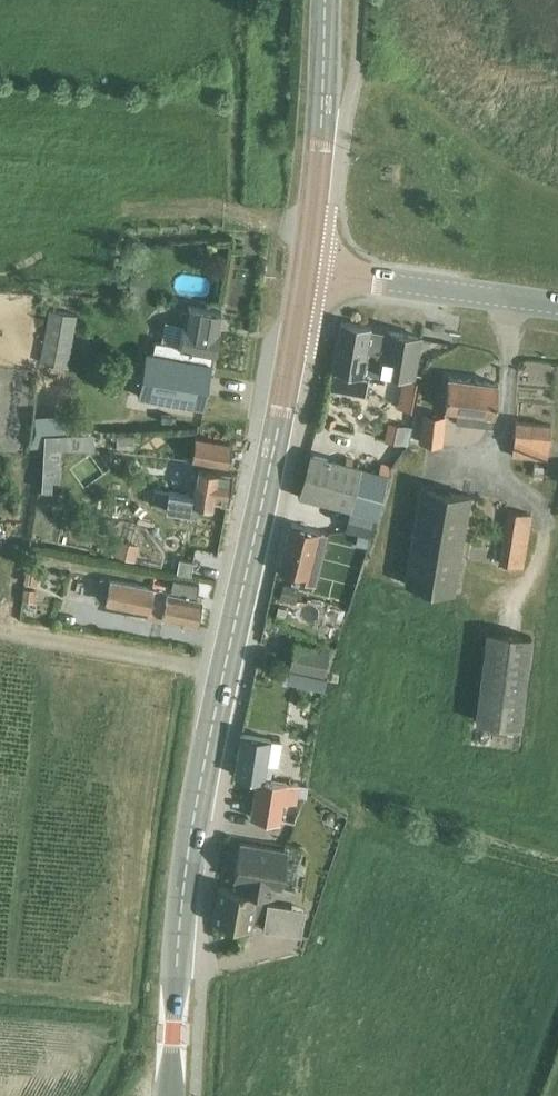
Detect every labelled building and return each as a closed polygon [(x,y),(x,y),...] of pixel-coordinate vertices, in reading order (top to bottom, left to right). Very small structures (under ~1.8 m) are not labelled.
[(141,289),(142,273),(132,272),(130,288),(141,289)] [(153,353),(147,352),(146,352),(139,395),(204,407),(212,364),(215,353),(219,330),(222,311),(189,305),(189,306),(188,310),(187,310),(183,309),(181,319),(185,320),(181,345),(181,346),(155,341),(153,353)] [(69,367),(78,315),(49,310),(40,362),(69,367)] [(420,337),(340,322),(331,370),(335,371),(332,388),(367,394),(370,377),(384,380),(386,369),(391,370),(390,373),(413,377),(420,337)] [(450,376),(446,408),(457,410),(456,421),(492,426),(498,382),(450,376)] [(445,415),(423,412),(419,441),(442,444),(445,415)] [(548,443),(551,425),(516,421),(512,454),(547,458),(548,443)] [(401,443),(405,426),(389,423),(385,440),(401,443)] [(195,435),(191,459),(227,465),(231,441),(195,435)] [(378,517),(389,474),(313,456),(302,498),(355,511),(376,516),(378,517)] [(153,489),(151,505),(194,510),(195,500),(213,502),(214,497),(228,499),(231,474),(200,469),(196,495),(153,489)] [(454,592),(470,495),(421,486),(405,584),(454,592)] [(370,536),(376,516),(355,511),(349,531),(370,536)] [(531,515),(509,511),(500,562),(501,563),(504,563),(516,565),(523,566),(531,515)] [(309,554),(314,530),(288,525),(278,571),(304,577),(302,584),(316,587),(318,576),(315,576),(319,556),(309,554)] [(356,545),(367,547),(369,538),(358,535),(356,545)] [(115,554),(135,559),(138,545),(118,539),(115,554)] [(193,560),(179,558),(177,572),(192,573),(193,560)] [(501,563),(500,570),(515,573),(516,565),(504,563),(501,563)] [(27,567),(26,585),(38,586),(40,568),(27,567)] [(174,577),(171,590),(101,576),(97,601),(149,611),(148,619),(164,622),(165,616),(197,622),(202,597),(204,584),(204,583),(182,579),(174,577)] [(283,583),(279,598),(295,602),(299,587),(283,583)] [(25,590),(24,602),(35,603),(36,591),(25,590)] [(287,608),(279,607),(277,619),(285,620),(287,608)] [(522,726),(529,635),(485,632),(478,722),(522,726)] [(330,654),(295,646),(290,670),(325,678),(330,654)] [(287,683),(289,673),(278,670),(275,681),(287,683)] [(289,673),(287,683),(324,692),(327,680),(289,672),(289,673)] [(242,734),(235,777),(257,781),(251,817),(291,824),(298,784),(271,779),(273,766),(277,767),(281,743),(269,741),(270,738),(242,734)] [(301,766),(298,780),(307,781),(310,767),(301,766)] [(288,836),(289,824),(280,823),(279,835),(288,836)] [(233,890),(266,895),(273,897),(275,887),(281,888),(288,851),(240,843),(234,879),(235,879),(233,890)] [(266,895),(233,890),(219,887),(213,922),(251,929),(252,924),(254,924),(266,895)] [(302,938),(305,911),(267,907),(264,934),(302,938)]
